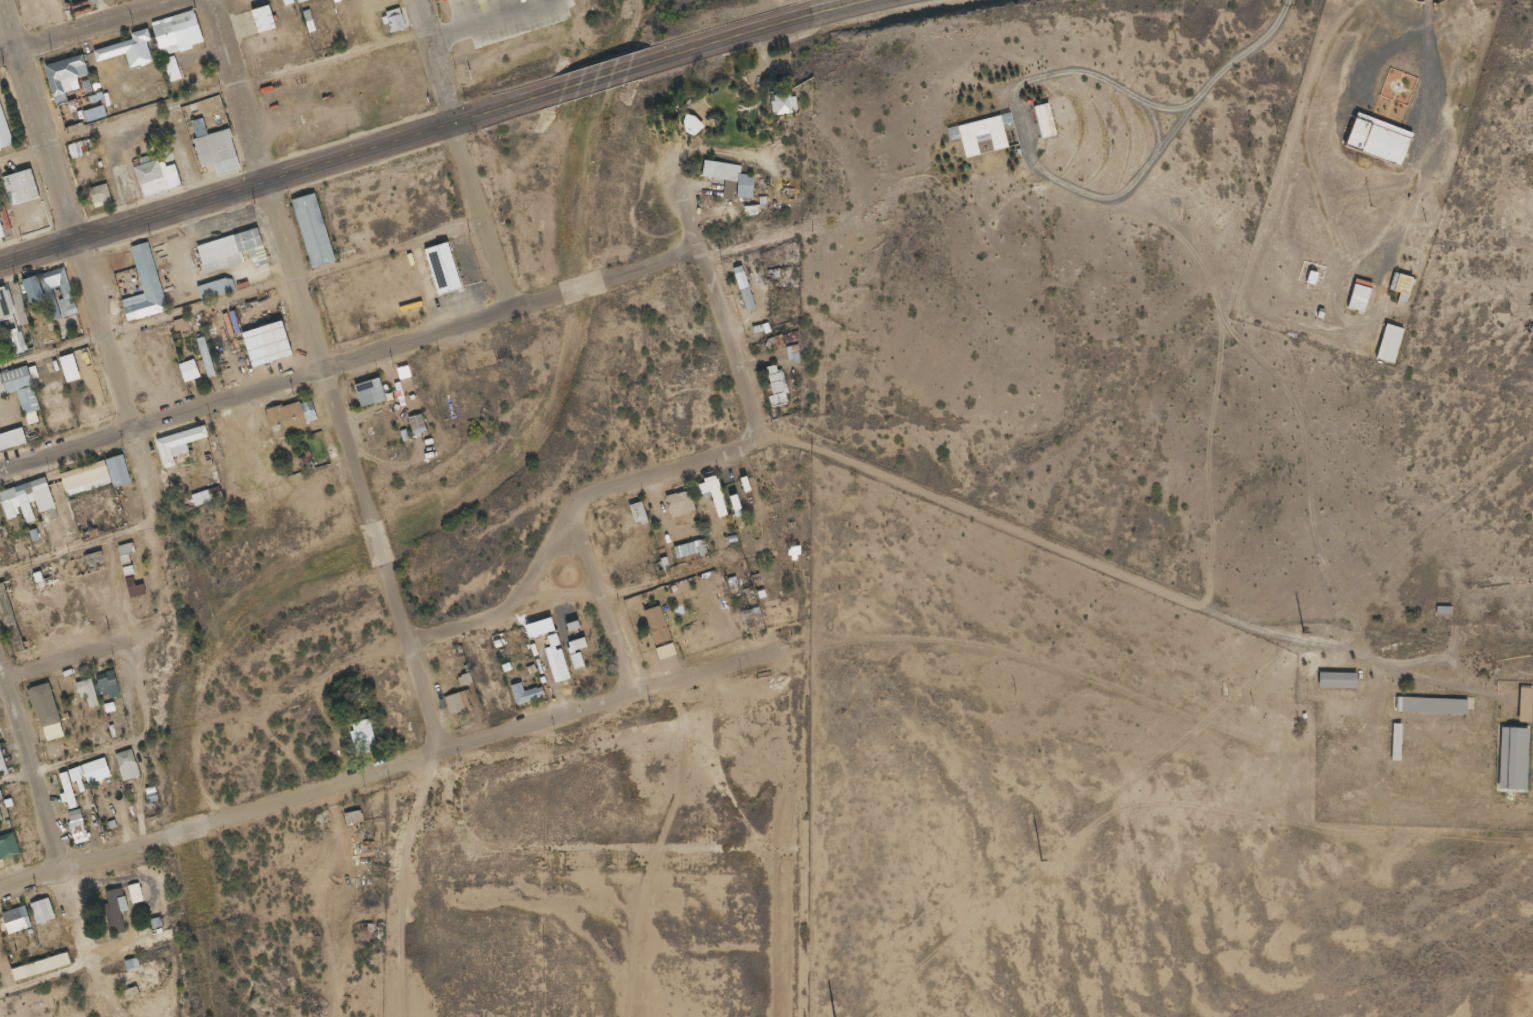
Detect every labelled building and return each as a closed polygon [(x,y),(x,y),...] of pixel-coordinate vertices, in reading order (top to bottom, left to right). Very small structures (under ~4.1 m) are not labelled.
[(255,34),(275,29),(268,4),(248,10),(255,34)] [(148,22),(157,56),(202,45),(193,10),(148,22)] [(392,33),(404,27),(398,14),(385,20),(392,33)] [(130,40),(91,50),(94,62),(124,54),(127,68),(153,61),(144,29),(128,33),(130,40)] [(86,45),(44,58),(55,92),(79,85),(76,76),(83,73),(81,68),(92,64),(86,45)] [(169,83),(180,79),(173,57),(162,61),(169,83)] [(1415,76),(1387,69),(1380,98),(1407,105),(1415,76)] [(767,93),(767,113),(793,113),(793,93),(767,93)] [(12,144),(0,106),(0,147),(12,144)] [(1352,110),(1340,143),(1397,165),(1409,132),(1352,110)] [(214,175),(237,170),(227,130),(205,135),(201,120),(190,122),(194,139),(192,139),(198,168),(212,165),(214,175)] [(130,165),(139,196),(177,186),(168,155),(130,165)] [(751,199),(753,175),(739,174),(740,165),(702,161),(700,178),(723,180),(721,198),(732,199),(732,197),(751,199)] [(0,178),(0,186),(6,206),(38,196),(30,169),(0,178)] [(93,209),(111,203),(105,183),(87,189),(93,209)] [(332,262),(313,193),(288,200),(308,269),(332,262)] [(192,245),(202,275),(265,255),(255,225),(192,245)] [(145,242),(127,247),(142,300),(128,304),(132,318),(164,309),(145,242)] [(43,267),(68,259),(89,328),(65,335),(43,267)] [(754,309),(741,265),(731,268),(744,312),(754,309)] [(20,278),(26,305),(46,300),(51,320),(75,314),(64,267),(20,278)] [(1408,297),(1414,280),(1395,273),(1388,289),(1408,297)] [(227,276),(195,288),(200,302),(232,289),(227,276)] [(1361,313),(1371,284),(1354,278),(1344,307),(1361,313)] [(10,351),(0,320),(0,282),(10,279),(31,345),(10,351)] [(263,362),(289,356),(281,321),(255,326),(263,362)] [(1403,329),(1383,323),(1373,359),(1393,364),(1403,329)] [(193,340),(207,377),(215,374),(201,337),(193,340)] [(197,379),(193,360),(177,364),(181,382),(197,379)] [(786,405),(782,365),(765,367),(770,407),(786,405)] [(23,424),(35,422),(33,412),(36,411),(27,368),(0,374),(0,396),(16,392),(23,424)] [(351,386),(358,408),(383,399),(376,377),(351,386)] [(264,411),(272,437),(315,424),(307,398),(264,411)] [(424,431),(419,414),(406,418),(411,435),(424,431)] [(161,468),(171,466),(169,456),(186,452),(184,443),(205,438),(202,426),(153,438),(161,468)] [(111,488),(128,483),(120,454),(102,459),(111,488)] [(103,471),(101,462),(59,473),(61,481),(103,471)] [(693,483),(698,499),(710,496),(716,518),(727,515),(716,477),(693,483)] [(0,485),(16,480),(20,492),(13,494),(18,509),(9,512),(0,485)] [(193,508),(221,499),(217,486),(188,495),(193,508)] [(663,497),(670,518),(694,511),(688,489),(663,497)] [(647,522),(640,501),(627,506),(634,527),(647,522)] [(672,548),(676,559),(705,551),(702,540),(672,548)] [(671,639),(657,605),(640,613),(655,646),(671,639)] [(115,696),(115,673),(95,673),(95,696),(115,696)] [(1354,673),(1316,673),(1316,688),(1354,688),(1354,673)] [(82,695),(88,708),(98,703),(88,678),(72,684),(78,697),(82,695)] [(540,685),(522,692),(518,682),(508,686),(516,706),(543,695),(540,685)] [(61,735),(47,683),(28,688),(42,741),(61,735)] [(1517,723),(1530,723),(1530,686),(1517,686),(1517,723)] [(442,698),(449,716),(471,707),(464,690),(442,698)] [(1465,699),(1394,697),(1394,712),(1465,714),(1465,699)] [(345,724),(353,755),(374,750),(366,719),(345,724)] [(1390,760),(1402,760),(1402,726),(1390,726),(1390,760)] [(1526,728),(1498,728),(1497,790),(1525,791),(1526,728)] [(112,754),(121,781),(137,776),(128,749),(112,754)] [(86,785),(110,776),(103,757),(79,766),(86,785)] [(56,774),(66,809),(75,806),(65,772),(56,774)] [(341,814),(344,826),(361,822),(358,811),(341,814)] [(11,832),(0,835),(0,859),(17,854),(11,832)] [(128,904),(141,902),(139,884),(126,886),(128,904)] [(115,902),(112,890),(103,892),(112,935),(123,933),(116,902),(115,902)] [(35,924),(52,918),(46,898),(28,904),(35,924)] [(28,928),(22,906),(0,913),(0,918),(5,935),(28,928)] [(8,969),(12,981),(68,965),(65,953),(8,969)] [(121,993),(125,1003),(142,996),(138,986),(121,993)]
